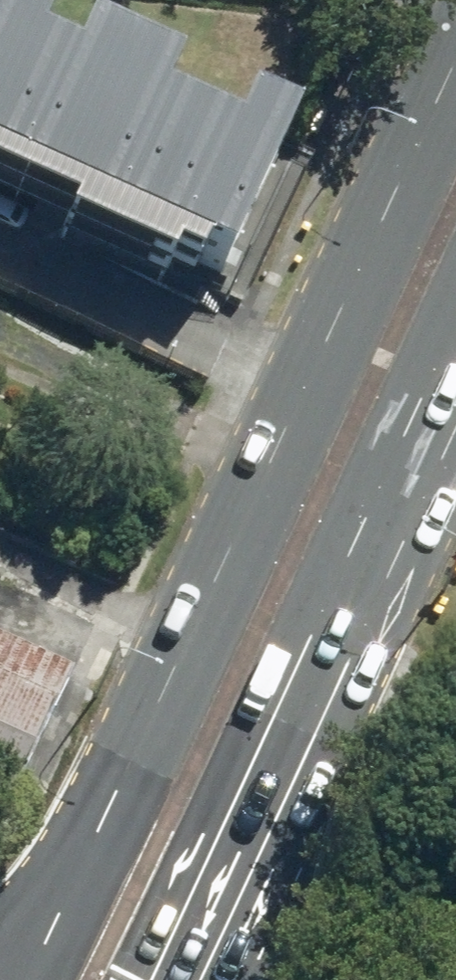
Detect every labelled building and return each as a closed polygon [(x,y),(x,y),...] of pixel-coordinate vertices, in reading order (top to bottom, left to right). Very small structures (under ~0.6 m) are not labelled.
[(228,283),(311,108),(260,84),(245,117),(169,81),(185,48),(97,7),(82,39),(45,22),(56,0),(2,0),(1,2),(0,2),(0,175),(228,283)] [(22,812),(85,672),(0,634),(0,802),(22,812)]
